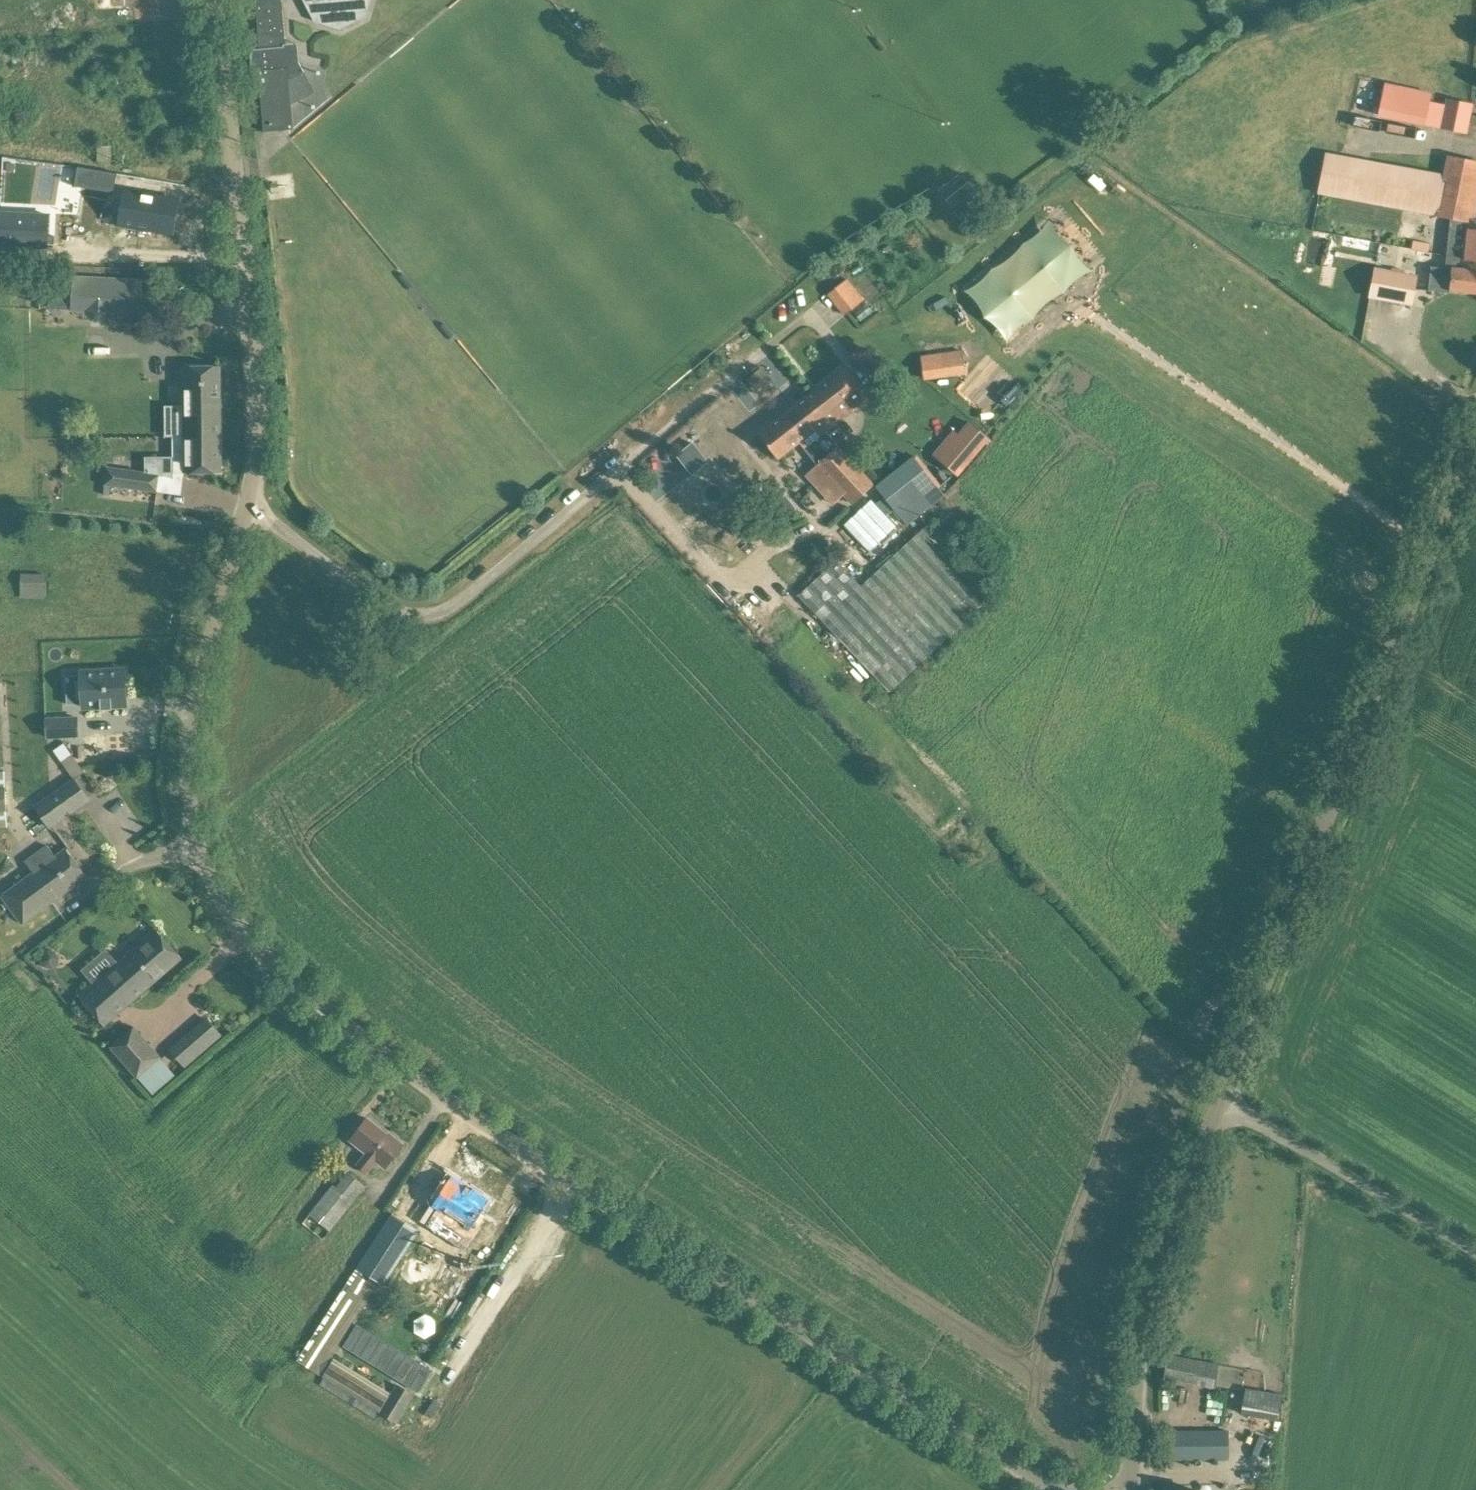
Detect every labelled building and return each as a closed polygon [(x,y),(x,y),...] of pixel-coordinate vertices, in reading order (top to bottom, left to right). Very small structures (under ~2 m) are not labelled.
[(251,63),(252,71),(254,79),(257,86),(258,86),(261,85),(265,131),(277,130),(284,129),(294,128),(292,105),(300,100),(289,79),(304,71),(300,62),(290,44),(286,44),(282,0),(256,0),(260,48),(255,49),(255,47),(254,47),(252,55),(251,63)] [(312,15),(315,21),(341,29),(366,16),(371,0),(304,0),(312,15)] [(1447,97),(1446,104),(1431,101),(1432,92),(1385,82),(1378,115),(1428,125),(1429,124),(1441,126),(1441,127),(1467,132),(1473,102),(1447,97)] [(1462,158),(1449,156),(1445,174),(1326,154),(1319,193),(1466,219),(1462,255),(1462,256),(1466,256),(1467,257),(1467,258),(1475,260),(1475,220),(1474,220),(1475,212),(1475,201),(1474,201),(1475,192),(1475,161),(1462,158)] [(78,166),(75,186),(114,192),(118,173),(78,166)] [(119,204),(118,205),(138,209),(135,230),(136,231),(137,226),(173,233),(178,199),(125,190),(122,205),(119,204)] [(0,223),(0,244),(48,247),(48,243),(55,244),(55,243),(55,236),(49,235),(49,215),(0,212),(0,223)] [(1462,255),(1447,254),(1445,267),(1452,268),(1449,290),(1475,292),(1475,260),(1467,258),(1467,257),(1466,256),(1462,256),(1462,255)] [(1418,275),(1375,266),(1369,297),(1412,306),(1418,275)] [(72,311),(72,312),(142,317),(145,280),(74,275),(72,311)] [(848,278),(829,294),(846,314),(865,298),(848,278)] [(962,350),(921,356),(924,380),(965,374),(962,350)] [(200,365),(183,366),(183,419),(183,430),(184,436),(221,436),(221,419),(220,365),(200,365)] [(819,409),(806,419),(820,437),(826,432),(868,399),(856,383),(844,367),(808,395),(819,409)] [(801,400),(759,433),(771,449),(778,458),(800,442),(818,465),(853,503),(873,484),(838,445),(826,432),(820,437),(806,419),(819,409),(808,395),(801,400)] [(969,420),(937,458),(959,477),(991,439),(969,420)] [(700,436),(713,445),(719,437),(707,428),(700,436)] [(184,436),(172,436),(173,473),(184,472),(202,472),(222,472),(221,436),(184,436)] [(914,457),(902,467),(932,504),(944,494),(935,484),(914,457)] [(906,524),(932,504),(902,467),(877,487),(906,524)] [(105,484),(104,494),(110,494),(111,485),(156,491),(159,475),(107,468),(105,484)] [(898,525),(887,513),(872,498),(843,524),(869,551),(898,525)] [(851,572),(839,561),(799,595),(889,692),(992,595),(927,525),(861,585),(851,572)] [(22,587),(22,590),(46,590),(46,574),(22,573),(22,587)] [(84,706),(101,706),(101,709),(113,708),(113,705),(126,704),(124,668),(82,670),(84,706)] [(78,735),(77,717),(47,719),(48,737),(78,735)] [(59,762),(59,742),(28,743),(29,763),(59,762)] [(0,771),(0,826),(8,826),(5,771),(0,771)] [(36,806),(39,810),(50,827),(89,800),(75,779),(36,806)] [(87,876),(67,848),(56,856),(48,845),(26,861),(34,870),(1,894),(22,923),(87,876)] [(105,1025),(167,971),(182,958),(156,927),(123,957),(108,969),(78,995),(105,1025)] [(164,1051),(182,1069),(220,1034),(202,1015),(164,1051)] [(111,1047),(136,1077),(160,1056),(135,1027),(111,1047)] [(385,1167),(391,1159),(404,1143),(388,1131),(387,1133),(368,1117),(350,1140),(366,1153),(357,1164),(367,1172),(376,1160),(385,1167)] [(334,1185),(310,1213),(330,1230),(366,1187),(349,1172),(336,1186),(334,1185)] [(470,1225),(475,1216),(486,1200),(452,1178),(431,1210),(447,1220),(451,1213),(470,1225)] [(392,1213),(358,1266),(385,1283),(419,1230),(392,1213)] [(320,1375),(377,1287),(353,1271),(296,1359),(320,1375)] [(357,1324),(344,1345),(418,1390),(419,1391),(432,1370),(431,1369),(357,1324)] [(1220,1363),(1187,1357),(1168,1354),(1164,1378),(1215,1387),(1220,1363)] [(398,1423),(416,1395),(397,1383),(391,1393),(334,1358),(318,1383),(375,1418),(379,1412),(398,1423)] [(1277,1419),(1282,1394),(1255,1389),(1250,1414),(1277,1419)] [(1160,1459),(1180,1459),(1227,1459),(1227,1430),(1161,1430),(1160,1459)]
